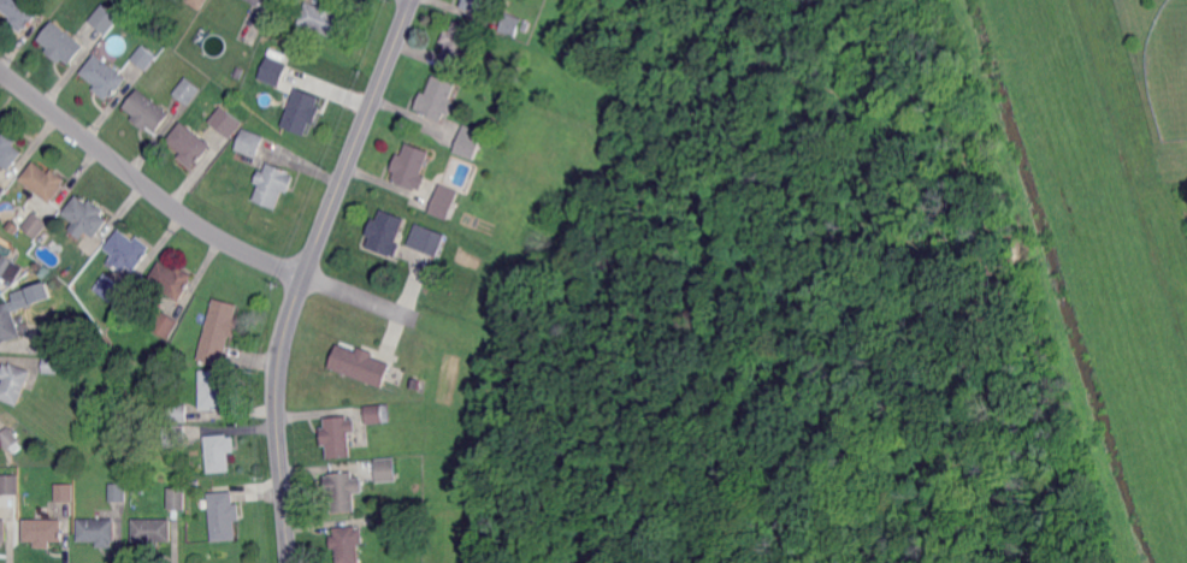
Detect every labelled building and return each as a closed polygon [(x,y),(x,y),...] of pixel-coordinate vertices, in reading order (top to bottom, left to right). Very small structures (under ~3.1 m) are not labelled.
[(12,17),(0,8),(0,0),(27,0),(41,11),(24,34),(8,22),(12,17)] [(201,11),(185,0),(208,0),(201,11)] [(462,6),(465,0),(488,0),(483,14),(462,6)] [(321,7),(324,1),(338,7),(336,13),(353,19),(344,41),(300,23),(308,1),(321,7)] [(107,34),(90,20),(104,4),(122,17),(107,34)] [(518,37),(500,31),(508,12),(525,19),(518,37)] [(462,71),(441,63),(448,43),(442,42),(448,29),(453,30),(457,19),(478,28),(462,71)] [(71,65),(64,59),(61,64),(47,52),(49,48),(40,40),(54,20),(85,46),(71,65)] [(527,31),(521,29),(524,22),(530,23),(527,31)] [(507,47),(496,43),(498,35),(509,38),(507,47)] [(147,71),(132,59),(143,45),(159,57),(147,71)] [(110,102),(94,90),(98,84),(82,72),(98,54),(129,78),(110,102)] [(279,88),(259,79),(268,57),(289,65),(279,88)] [(242,79),(234,76),(238,66),(246,69),(242,79)] [(190,106),(175,93),(188,76),(203,88),(190,106)] [(453,100),(459,102),(453,117),(447,114),(444,122),(421,113),(423,111),(417,108),(424,91),(429,94),(436,76),(459,84),(453,100)] [(317,125),(313,124),(308,136),(283,126),(300,87),(323,96),(319,105),(324,107),(317,125)] [(158,134),(150,126),(147,131),(132,119),(136,115),(125,107),(140,88),(173,114),(158,134)] [(231,140),(209,123),(223,107),(243,124),(231,140)] [(195,170),(179,158),(184,153),(169,141),(183,122),(213,144),(195,170)] [(476,160),(455,153),(466,124),(486,132),(476,160)] [(259,158),(237,150),(246,128),(267,136),(259,158)] [(1,166),(0,168),(0,135),(2,137),(6,132),(13,138),(16,141),(18,142),(14,147),(24,154),(10,172),(1,166)] [(424,174),(429,177),(421,192),(394,180),(397,173),(392,171),(400,153),(404,155),(409,143),(432,153),(424,174)] [(51,173),(53,170),(55,171),(69,180),(52,203),(36,191),(22,179),(35,161),(42,166),(51,173)] [(291,172),(291,174),(295,177),(289,194),(284,191),(277,209),(254,201),(260,185),(255,184),(261,171),(266,172),(270,164),(291,172)] [(449,220),(430,213),(442,183),(461,190),(449,220)] [(88,205),(91,200),(101,208),(106,212),(105,213),(102,215),(108,220),(110,221),(95,239),(88,233),(82,241),(81,239),(78,237),(71,231),(70,230),(72,226),(75,224),(63,214),(78,196),(84,200),(88,205)] [(398,242),(403,244),(397,259),(368,248),(373,237),(367,235),(373,218),(379,220),(384,209),(407,219),(398,242)] [(37,239),(26,230),(23,227),(35,212),(43,219),(49,223),(51,224),(37,239)] [(438,256),(409,244),(419,223),(447,235),(438,256)] [(135,242),(136,239),(138,237),(141,239),(143,241),(147,244),(152,248),(148,253),(149,253),(148,254),(134,272),(129,267),(128,267),(128,268),(125,271),(124,272),(122,271),(120,269),(112,262),(110,261),(114,256),(105,249),(120,230),(135,242)] [(7,279),(0,275),(0,261),(2,256),(4,255),(17,262),(7,279)] [(25,271),(18,266),(23,260),(29,266),(25,271)] [(177,272),(181,266),(183,267),(196,275),(182,301),(176,297),(175,297),(166,292),(149,282),(161,262),(177,272)] [(122,308),(95,290),(107,273),(110,274),(123,285),(134,292),(122,308)] [(237,337),(232,336),(229,346),(226,355),(224,367),(200,360),(217,298),(241,304),(237,318),(242,320),(240,327),(238,333),(237,337)] [(1,343),(0,340),(0,306),(11,302),(17,319),(23,337),(11,342),(2,344),(1,343)] [(171,339),(152,328),(163,310),(166,313),(179,321),(182,321),(171,339)] [(359,351),(360,346),(377,352),(376,357),(394,363),(384,387),(331,368),(339,344),(359,351)] [(63,374),(43,373),(43,368),(45,358),(45,356),(64,357),(64,358),(63,374)] [(13,404),(0,399),(0,392),(5,379),(2,379),(0,377),(0,375),(1,373),(5,363),(6,361),(33,372),(33,373),(33,374),(26,389),(18,407),(13,404)] [(232,409),(217,409),(202,409),(202,371),(226,371),(226,390),(232,390),(232,393),(232,396),(232,409)] [(420,390),(411,389),(413,378),(421,379),(420,390)] [(188,422),(169,421),(170,413),(170,404),(184,404),(189,404),(188,421),(188,422)] [(366,425),(365,407),(390,404),(391,422),(366,425)] [(350,420),(358,419),(358,432),(352,433),(354,457),(330,458),(329,445),(324,446),(323,426),(326,426),(326,417),(350,416),(350,420)] [(166,449),(164,427),(184,425),(185,427),(187,446),(166,449)] [(10,450),(0,439),(0,435),(11,427),(12,428),(22,440),(10,450)] [(230,437),(236,437),(237,452),(231,452),(232,472),(209,474),(207,438),(206,435),(230,434),(230,435),(230,437)] [(374,484),(373,460),(395,458),(396,482),(374,484)] [(358,511),(333,514),(332,494),(327,494),(326,474),(354,472),(358,511)] [(18,494),(0,494),(0,475),(20,475),(19,494),(18,494)] [(75,502),(73,502),(58,502),(55,502),(55,484),(75,484),(75,492),(75,502)] [(126,503),(111,503),(111,485),(126,485),(126,496),(126,503)] [(187,510),(183,510),(179,510),(175,510),(170,510),(170,487),(187,487),(187,510)] [(236,504),(241,503),(242,521),(237,521),(240,540),(214,543),(211,506),(211,498),(209,493),(235,491),(235,496),(236,503),(236,504)] [(118,541),(116,541),(113,541),(114,547),(104,549),(100,549),(98,549),(96,541),(81,541),(79,520),(98,520),(113,518),(114,518),(117,518),(118,541)] [(173,541),(172,541),(161,541),(161,547),(158,547),(157,547),(154,547),(146,547),(146,541),(134,541),(134,532),(134,518),(170,520),(173,520),(173,541)] [(64,541),(63,541),(52,541),(52,549),(48,549),(47,549),(45,549),(36,549),(36,544),(36,543),(24,543),(24,520),(48,520),(64,520),(64,541)] [(360,543),(362,562),(339,562),(337,547),(333,547),(331,528),(359,525),(359,528),(365,528),(366,541),(360,543)]
